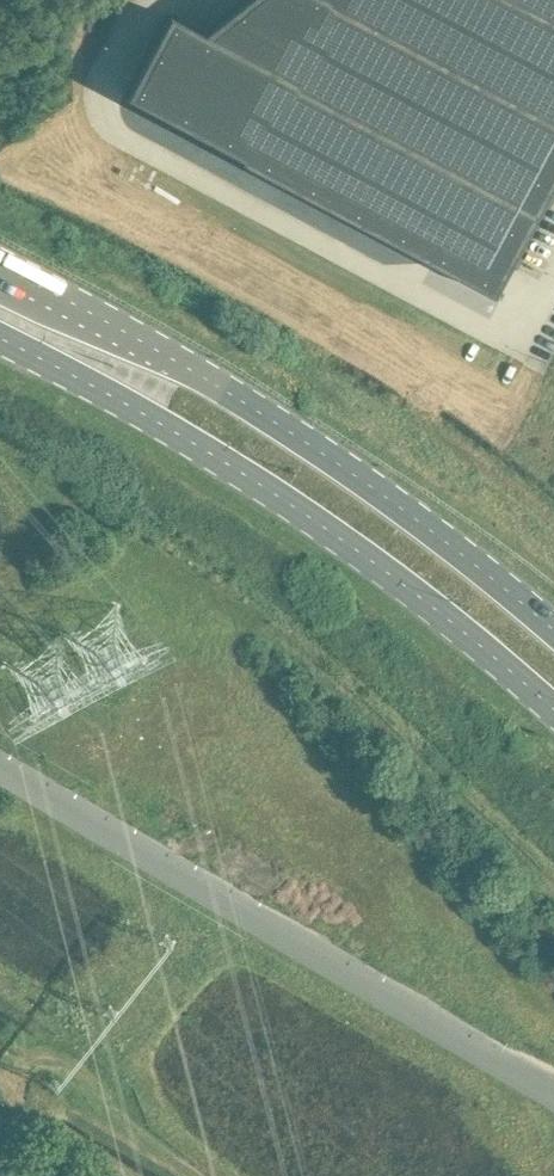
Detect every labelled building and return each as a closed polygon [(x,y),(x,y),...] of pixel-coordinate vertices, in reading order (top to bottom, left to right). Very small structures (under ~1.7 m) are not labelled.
[(126,97),(500,297),(553,196),(553,0),(246,0),(204,34),(170,15),(126,97)] [(42,1147),(41,1148),(54,1160),(55,1159),(63,1150),(50,1138),(42,1147)]
